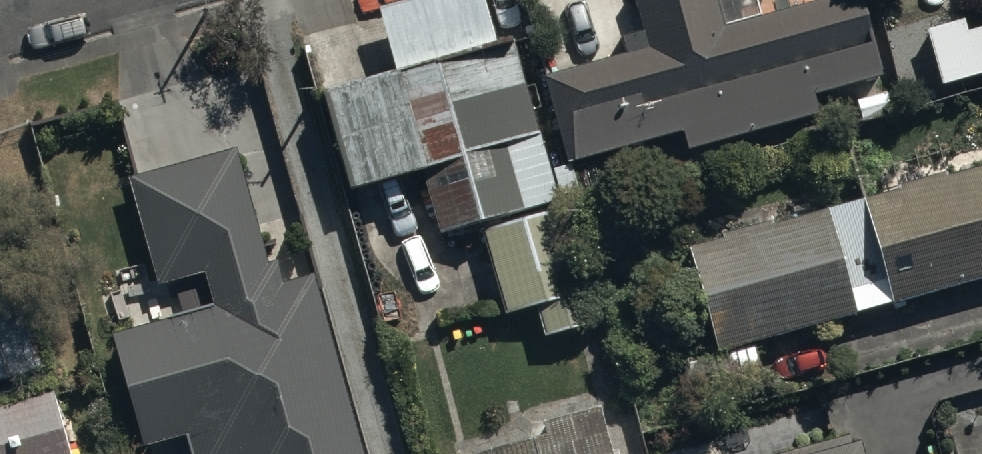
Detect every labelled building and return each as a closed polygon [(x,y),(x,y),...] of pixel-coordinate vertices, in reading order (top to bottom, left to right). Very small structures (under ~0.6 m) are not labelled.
[(596,314),(509,22),(494,27),(487,0),(376,0),(394,65),(329,84),(357,181),(415,164),(434,228),(477,216),(504,310),(524,304),(532,332),(596,314)] [(864,0),(795,0),(723,20),(718,0),(639,0),(650,41),(545,70),(569,154),(682,122),(688,141),(818,105),(812,85),(883,65),(864,0)] [(925,20),(942,77),(981,66),(981,4),(925,20)] [(313,267),(283,276),(277,254),(268,256),(236,141),(128,172),(157,277),(203,264),(214,300),(115,328),(147,441),(187,430),(194,453),(366,453),(313,267)] [(693,253),(722,355),(981,281),(981,171),(693,253)] [(53,382),(0,397),(0,453),(74,453),(53,382)] [(597,395),(542,410),(545,422),(450,447),(452,453),(613,453),(597,395)] [(856,428),(769,453),(864,453),(856,428)]
